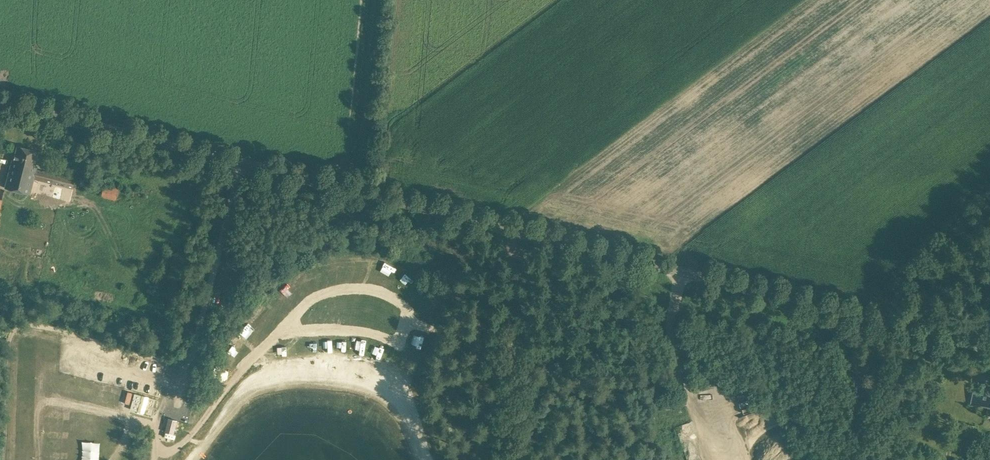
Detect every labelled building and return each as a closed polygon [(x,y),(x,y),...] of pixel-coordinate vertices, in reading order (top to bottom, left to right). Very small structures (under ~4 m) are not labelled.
[(10,169),(5,187),(30,193),(31,190),(34,178),(44,180),(73,188),(75,179),(36,169),(37,166),(35,165),(39,151),(18,145),(16,150),(14,159),(12,159),(10,169)] [(102,197),(118,200),(121,187),(105,183),(102,197)] [(989,407),(989,388),(972,385),(968,403),(989,407)] [(156,398),(135,392),(131,408),(152,413),(156,398)] [(667,402),(669,408),(681,405),(679,399),(667,402)] [(191,401),(186,423),(193,425),(198,403),(191,401)] [(165,431),(173,433),(177,420),(169,418),(165,431)]
